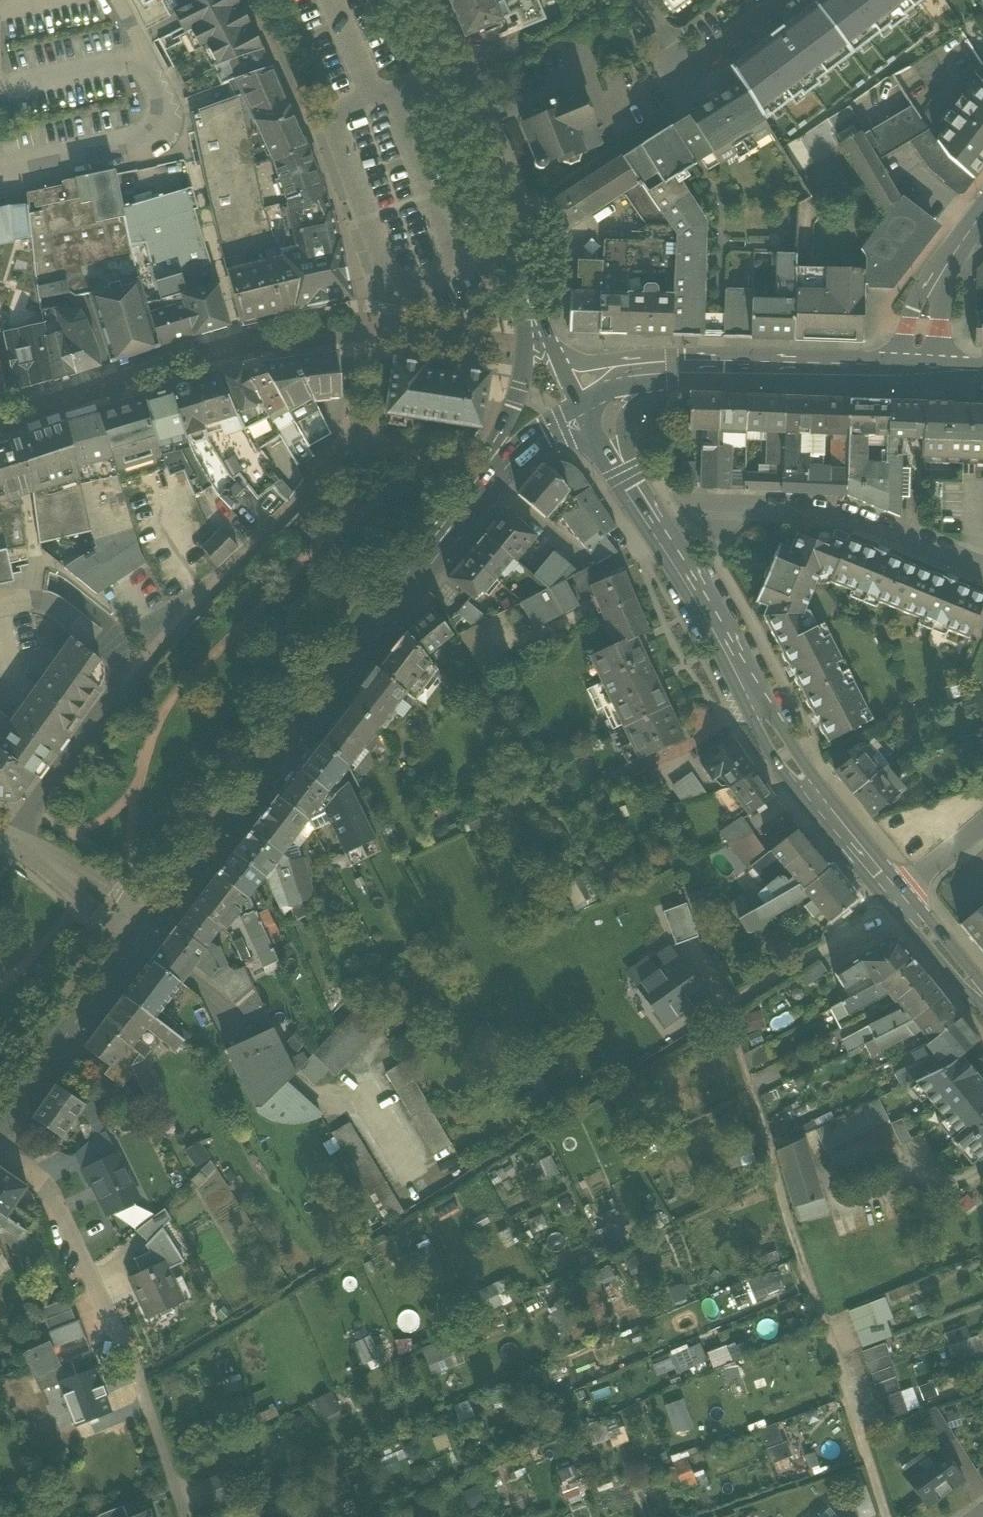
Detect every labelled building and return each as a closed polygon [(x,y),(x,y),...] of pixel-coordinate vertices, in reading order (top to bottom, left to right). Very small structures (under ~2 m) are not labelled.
[(170,17),(174,14),(202,0),(161,0),(170,17)] [(182,29),(237,0),(202,0),(174,14),(178,22),(182,29)] [(237,0),(182,29),(182,30),(188,27),(201,50),(207,47),(217,66),(217,67),(222,65),(229,63),(263,51),(252,29),(240,7),(241,7),(237,0)] [(502,20),(495,5),(493,0),(450,0),(465,37),(502,21),(502,20)] [(495,5),(504,2),(510,17),(516,15),(522,30),(546,20),(538,0),(493,0),(495,5)] [(664,0),(662,2),(672,15),(691,1),(690,0),(664,0)] [(758,113),(906,0),(818,0),(782,28),(783,29),(770,39),(768,38),(730,67),(758,113)] [(772,115),(769,111),(776,105),(780,110),(792,100),(789,96),(796,90),(802,98),(819,85),(813,77),(821,71),(824,76),(836,66),(833,62),(840,56),(844,61),(860,49),(856,45),(864,39),(867,43),(879,34),(876,30),(883,24),(889,31),(906,19),(900,11),(908,5),(911,10),(924,0),(906,0),(758,113),(763,122),(772,115)] [(502,20),(510,17),(504,2),(495,5),(502,20)] [(194,53),(201,50),(188,27),(182,30),(194,53)] [(211,68),(217,66),(207,47),(201,50),(211,68)] [(263,51),(229,63),(234,80),(236,80),(270,67),(263,51)] [(222,85),(234,80),(229,63),(222,65),(225,74),(219,76),(222,85)] [(273,161),(274,161),(286,158),(286,159),(309,153),(288,110),(270,67),(236,80),(243,95),(273,161)] [(975,74),(982,82),(982,67),(975,74)] [(881,119),(910,106),(897,76),(868,88),(881,119)] [(945,130),(959,149),(979,164),(982,164),(982,82),(945,130)] [(689,117),(678,124),(700,161),(707,172),(718,165),(718,166),(734,156),(735,155),(732,149),(749,138),(753,144),(754,143),(769,134),(738,84),(728,90),(726,88),(715,95),(717,98),(710,102),(709,99),(697,106),(699,109),(688,115),(689,117)] [(520,117),(536,158),(534,161),(534,165),(536,169),(538,170),(542,170),(544,169),(546,167),(547,165),(547,163),(559,158),(561,162),(571,166),(579,162),(582,153),(574,133),(577,132),(576,130),(594,123),(582,92),(555,103),(554,101),(545,104),(546,106),(520,117)] [(223,259),(227,271),(278,258),(276,253),(265,210),(264,210),(255,166),(273,161),(243,95),(191,114),(195,133),(208,197),(224,259),(223,259)] [(865,134),(849,107),(827,120),(843,147),(865,134)] [(936,142),(928,131),(918,116),(917,116),(911,107),(865,134),(843,147),(852,163),(880,211),(898,201),(872,156),(875,154),(879,160),(910,142),(920,157),(928,169),(956,193),(963,192),(973,179),(947,158),(936,142)] [(574,133),(582,153),(602,145),(594,123),(576,130),(577,132),(574,133)] [(693,165),(700,161),(678,124),(670,128),(693,165)] [(694,166),(693,165),(670,128),(670,127),(649,140),(623,157),(675,237),(675,242),(674,276),(673,296),(671,336),(699,337),(699,335),(723,336),(723,338),(751,339),(752,301),(753,301),(753,292),(724,291),(724,316),(700,315),(701,231),(701,224),(673,179),(694,166)] [(982,166),(982,164),(979,164),(959,149),(945,130),(936,142),(947,158),(973,179),(982,166)] [(735,155),(734,156),(737,160),(757,148),(754,143),(753,144),(749,138),(732,149),(735,155)] [(286,158),(274,161),(288,203),(300,199),(299,194),(321,190),(309,153),(286,159),(286,158)] [(644,226),(644,241),(675,242),(675,237),(623,157),(606,168),(622,194),(644,226)] [(182,185),(182,188),(192,185),(184,158),(136,171),(143,195),(151,193),(151,194),(182,185)] [(265,210),(288,203),(274,161),(273,161),(255,166),(264,210),(265,210)] [(602,207),(622,194),(606,168),(585,182),(602,207)] [(30,221),(31,231),(32,238),(40,300),(58,297),(70,294),(71,294),(75,297),(89,295),(90,296),(138,281),(135,269),(130,247),(131,247),(127,229),(123,209),(116,175),(100,179),(64,186),(45,190),(27,194),(28,206),(30,221)] [(547,206),(564,231),(602,207),(585,182),(584,182),(547,206)] [(123,209),(127,229),(194,209),(197,208),(192,188),(123,209)] [(300,199),(288,203),(296,249),(337,240),(331,213),(330,213),(322,196),(323,196),(321,190),(299,194),(300,199)] [(885,219),(874,233),(910,261),(935,228),(899,200),(899,201),(898,200),(898,201),(880,211),(885,219)] [(276,253),(296,249),(288,203),(265,210),(276,253)] [(7,210),(9,233),(31,231),(30,221),(28,206),(7,210)] [(194,211),(194,209),(127,229),(131,247),(146,244),(156,283),(161,301),(182,295),(182,296),(182,297),(217,287),(194,211)] [(32,238),(31,231),(9,233),(7,210),(0,212),(0,245),(32,238)] [(890,286),(910,261),(874,233),(861,250),(866,258),(865,270),(865,285),(890,286)] [(32,238),(0,245),(0,319),(1,321),(3,334),(44,325),(43,322),(42,310),(40,300),(32,238)] [(627,294),(628,274),(629,240),(603,239),(604,243),(602,261),(601,293),(627,294)] [(341,242),(337,240),(296,249),(276,253),(278,258),(292,311),(345,300),(351,292),(341,242)] [(644,241),(629,240),(628,274),(674,276),(675,242),(644,241)] [(151,303),(154,314),(185,304),(182,297),(182,296),(182,295),(161,302),(153,278),(151,266),(146,244),(131,247),(130,247),(135,269),(138,281),(146,305),(151,303)] [(776,254),(776,302),(795,302),(796,268),(796,254),(784,254),(776,254)] [(280,314),(292,311),(278,258),(227,271),(240,323),(271,315),(269,309),(278,306),(280,313),(280,314)] [(581,261),(580,293),(601,293),(602,261),(581,261)] [(862,342),(865,285),(865,270),(796,268),(795,302),(794,340),(862,342)] [(415,304),(440,298),(442,305),(472,298),(467,277),(412,290),(415,304)] [(149,316),(146,305),(138,281),(90,296),(111,363),(146,352),(158,348),(149,316)] [(644,289),(644,295),(656,295),(656,289),(654,286),(646,286),(644,289)] [(217,287),(182,297),(185,304),(194,336),(229,326),(217,287)] [(599,334),(601,293),(580,293),(572,292),(570,292),(569,333),(599,334)] [(627,294),(601,293),(599,334),(625,335),(627,294)] [(673,296),(656,295),(644,295),(627,294),(625,335),(671,336),(673,296)] [(40,300),(42,310),(57,307),(61,306),(58,297),(40,300)] [(794,340),(795,302),(776,302),(753,301),(752,301),(751,339),(794,340)] [(194,336),(185,304),(154,314),(152,315),(162,347),(194,336)] [(43,322),(44,325),(54,381),(76,375),(58,310),(57,307),(42,310),(43,322)] [(80,312),(58,310),(76,375),(100,367),(87,327),(84,321),(80,312)] [(981,347),(981,346),(982,313),(975,313),(974,343),(976,346),(977,347),(981,347)] [(31,387),(54,381),(44,325),(3,334),(16,391),(31,387)] [(310,352),(311,357),(335,354),(339,375),(340,375),(339,351),(310,352)] [(311,357),(293,359),(313,399),(330,397),(330,399),(341,398),(340,375),(339,375),(335,354),(311,357)] [(286,409),(288,413),(313,399),(293,359),(261,364),(286,409)] [(407,418),(481,429),(489,374),(459,369),(458,377),(439,374),(424,372),(425,364),(395,360),(386,415),(390,415),(389,425),(405,428),(407,418)] [(270,418),(286,409),(261,364),(254,361),(242,365),(262,403),(269,418),(270,418)] [(219,376),(236,414),(262,403),(242,365),(242,364),(217,371),(219,376)] [(218,377),(192,384),(207,435),(222,431),(219,421),(236,416),(218,377)] [(192,384),(190,385),(173,390),(171,390),(187,440),(188,442),(188,444),(188,445),(195,459),(211,486),(216,494),(218,497),(232,510),(235,510),(239,506),(239,503),(235,498),(243,490),(233,480),(233,479),(232,478),(230,476),(209,442),(208,439),(208,438),(207,435),(192,384)] [(170,477),(183,472),(193,496),(204,491),(211,486),(195,459),(188,445),(188,444),(188,442),(187,440),(171,390),(158,394),(144,398),(144,399),(151,422),(149,423),(155,442),(162,462),(163,462),(169,477),(170,477)] [(690,429),(708,430),(718,430),(719,395),(691,394),(690,429)] [(719,395),(718,430),(745,431),(746,396),(719,395)] [(785,398),(746,396),(745,431),(746,431),(766,432),(784,433),(785,398)] [(813,434),(823,435),(825,399),(785,398),(784,433),(813,434)] [(99,413),(115,465),(120,464),(119,460),(152,450),(153,454),(158,453),(149,422),(150,422),(143,399),(128,404),(99,413)] [(315,402),(313,399),(288,413),(296,426),(304,439),(305,441),(308,447),(331,435),(315,402)] [(823,435),(836,435),(849,435),(850,400),(825,399),(823,435)] [(850,400),(849,435),(866,436),(887,437),(888,437),(888,401),(850,400)] [(903,437),(922,438),(923,402),(888,401),(888,437),(903,437)] [(923,402),(922,438),(922,456),(982,459),(982,407),(948,406),(948,403),(927,403),(923,402)] [(244,431),(269,418),(262,403),(236,414),(242,427),(244,431)] [(270,418),(280,435),(296,426),(288,413),(286,409),(270,418)] [(98,413),(66,421),(77,467),(112,459),(111,457),(112,457),(105,436),(105,435),(104,434),(98,413)] [(208,439),(215,451),(227,447),(249,440),(244,431),(242,427),(241,427),(236,416),(219,421),(222,431),(207,435),(208,438),(208,439)] [(270,418),(269,418),(244,431),(249,440),(257,452),(281,436),(280,435),(270,418)] [(78,472),(77,467),(66,421),(25,435),(25,436),(32,492),(79,477),(78,472)] [(304,439),(296,426),(280,435),(281,436),(289,448),(304,439)] [(708,430),(708,439),(717,439),(718,430),(708,430)] [(717,439),(717,447),(731,447),(745,448),(745,440),(746,431),(745,431),(718,430),(717,439)] [(766,432),(746,431),(745,440),(766,441),(766,432)] [(770,465),(783,465),(784,433),(766,432),(766,441),(765,464),(770,465)] [(783,465),(783,469),(821,470),(821,451),(813,450),(813,434),(784,433),(783,465)] [(813,450),(821,451),(823,451),(823,435),(813,434),(813,450)] [(847,495),(849,435),(836,435),(835,441),(832,441),(831,471),(831,474),(833,474),(833,495),(835,495),(847,495)] [(866,447),(866,436),(849,435),(847,495),(886,512),(886,508),(887,464),(886,464),(866,464),(866,447)] [(20,496),(32,492),(25,436),(12,439),(20,495),(20,496)] [(887,437),(866,436),(866,447),(886,447),(887,437)] [(886,456),(901,456),(903,437),(888,437),(887,437),(886,447),(886,456)] [(717,447),(717,439),(708,439),(702,438),(702,489),(716,490),(717,447)] [(20,495),(12,439),(0,443),(0,501),(20,495)] [(239,476),(256,498),(273,485),(279,481),(262,460),(256,452),(257,452),(249,440),(227,447),(215,451),(232,478),(233,479),(233,480),(239,476)] [(731,471),(731,447),(717,447),(716,490),(730,490),(731,471)] [(115,465),(120,484),(163,471),(158,453),(153,454),(152,450),(119,460),(120,464),(115,465)] [(886,512),(899,517),(899,497),(900,465),(901,456),(886,456),(886,464),(887,464),(886,508),(886,512)] [(78,472),(79,477),(91,532),(96,547),(64,568),(97,594),(145,562),(140,553),(112,459),(77,467),(78,472)] [(553,462),(541,467),(567,492),(572,499),(603,538),(603,537),(616,529),(590,487),(582,476),(572,466),(563,463),(553,462)] [(770,465),(770,475),(782,475),(783,469),(783,465),(770,465)] [(899,497),(910,497),(911,466),(900,465),(899,497)] [(544,519),(551,511),(567,492),(541,467),(517,496),(544,519)] [(822,470),(821,470),(783,469),(782,475),(782,493),(822,494),(822,470)] [(822,470),(822,494),(833,495),(833,474),(831,474),(831,471),(822,470)] [(731,471),(730,490),(744,491),(744,474),(744,471),(731,471)] [(782,493),(782,475),(770,475),(744,474),(744,491),(782,493)] [(39,544),(91,532),(79,477),(32,492),(39,544)] [(279,481),(273,485),(287,502),(293,493),(281,479),(279,481)] [(576,504),(567,492),(551,511),(560,517),(576,504)] [(6,550),(7,551),(27,546),(26,539),(20,496),(20,495),(0,501),(0,551),(6,550)] [(561,518),(573,533),(589,520),(576,504),(560,517),(561,518)] [(484,535),(485,535),(513,559),(512,559),(515,561),(536,537),(505,510),(484,535)] [(554,526),(561,518),(560,517),(551,511),(544,519),(554,526)] [(603,538),(589,520),(573,533),(587,551),(603,538)] [(203,547),(218,568),(238,548),(222,532),(221,531),(217,534),(212,539),(203,547)] [(763,616),(778,648),(811,630),(803,615),(805,610),(816,583),(820,572),(831,577),(845,543),(832,537),(828,547),(796,534),(790,549),(779,545),(755,603),(766,607),(763,616)] [(495,580),(512,559),(513,559),(485,535),(467,556),(495,580)] [(587,551),(597,564),(617,554),(603,537),(603,538),(587,551)] [(845,543),(831,577),(829,583),(850,591),(854,593),(854,591),(857,590),(874,597),(876,600),(875,601),(878,603),(919,619),(923,621),(923,619),(926,618),(943,625),(945,628),(944,630),(947,631),(968,639),(969,638),(982,604),(982,594),(847,539),(845,543)] [(522,567),(532,576),(551,553),(541,545),(522,567)] [(7,551),(6,550),(0,551),(0,586),(14,582),(12,573),(7,551)] [(577,575),(551,553),(532,576),(547,589),(548,590),(565,581),(565,582),(577,575)] [(484,593),(495,580),(467,556),(448,579),(474,600),(481,591),(484,593)] [(822,586),(829,583),(831,577),(820,572),(816,583),(822,586)] [(591,586),(602,613),(633,600),(622,573),(591,586)] [(519,603),(533,629),(578,606),(565,582),(565,581),(548,590),(547,589),(522,602),(519,603)] [(854,593),(850,591),(848,597),(876,609),(878,603),(875,601),(876,600),(874,597),(857,590),(854,591),(854,593)] [(647,633),(633,600),(602,613),(616,646),(636,637),(636,638),(647,633)] [(457,613),(473,627),(488,619),(467,601),(457,613)] [(811,630),(817,627),(808,612),(805,610),(803,615),(811,630)] [(451,635),(433,611),(406,633),(425,657),(426,656),(451,635)] [(923,621),(919,619),(918,626),(945,637),(947,631),(944,630),(945,628),(943,625),(926,618),(923,619),(923,621)] [(823,624),(817,627),(822,639),(829,636),(823,624)] [(817,627),(811,630),(778,648),(802,694),(841,675),(835,664),(842,661),(829,636),(822,639),(817,627)] [(405,632),(376,670),(406,694),(415,700),(437,670),(438,670),(426,656),(425,657),(406,633),(405,632)] [(590,658),(623,728),(668,707),(636,638),(636,637),(616,646),(590,658)] [(83,645),(73,638),(60,656),(14,721),(56,751),(101,689),(99,688),(101,683),(102,676),(102,668),(99,661),(94,656),(81,647),(83,645)] [(473,661),(479,671),(497,661),(491,651),(473,661)] [(846,686),(853,682),(842,661),(835,664),(841,675),(846,686)] [(378,730),(406,694),(376,670),(348,706),(378,730)] [(846,686),(841,675),(802,694),(827,743),(866,723),(860,712),(866,708),(853,682),(846,686)] [(349,768),(378,730),(348,706),(319,745),(349,768)] [(631,743),(630,744),(637,759),(638,759),(639,761),(653,754),(684,740),(674,719),(675,719),(670,709),(670,710),(668,707),(623,728),(631,743)] [(860,712),(866,723),(872,720),(866,708),(860,712)] [(14,721),(0,711),(0,740),(14,721)] [(16,800),(34,775),(37,777),(56,751),(14,721),(0,740),(0,799),(16,800)] [(874,756),(879,752),(882,749),(874,741),(867,747),(874,756)] [(720,776),(728,788),(755,770),(735,742),(701,766),(712,781),(720,776)] [(628,764),(637,759),(630,744),(621,748),(628,764)] [(348,769),(349,768),(319,745),(299,770),(329,794),(340,780),(348,769)] [(867,746),(862,750),(870,759),(874,756),(867,747),(867,746)] [(880,771),(870,759),(862,750),(862,749),(851,758),(835,772),(834,772),(852,794),(880,771)] [(827,762),(835,772),(851,758),(845,750),(838,753),(827,762)] [(879,752),(874,756),(870,759),(880,771),(884,768),(890,765),(879,752)] [(621,767),(628,781),(648,772),(659,767),(653,754),(639,761),(638,759),(637,759),(628,764),(621,767)] [(884,768),(880,771),(898,793),(902,790),(884,768)] [(323,801),(329,794),(299,770),(278,797),(308,821),(323,801)] [(774,797),(755,770),(728,788),(748,816),(774,797)] [(899,794),(898,793),(880,771),(852,794),(871,817),(899,794)] [(682,802),(707,795),(691,773),(671,787),(682,802)] [(340,780),(329,794),(335,798),(359,847),(374,839),(348,784),(345,787),(340,780)] [(329,794),(323,801),(328,804),(323,810),(329,822),(345,854),(359,847),(335,798),(329,794)] [(298,833),(308,821),(278,797),(253,830),(282,854),(287,848),(292,842),(298,833)] [(313,831),(329,822),(323,810),(328,804),(323,801),(308,821),(311,827),(313,831)] [(720,832),(728,844),(753,834),(742,817),(720,832)] [(298,833),(303,837),(311,827),(308,821),(298,833)] [(784,868),(811,846),(798,829),(769,851),(784,868)] [(276,862),(282,854),(253,830),(235,853),(265,876),(276,862)] [(303,837),(298,833),(292,842),(297,846),(303,837)] [(767,853),(753,834),(728,844),(727,845),(745,870),(754,864),(767,853)] [(829,867),(811,846),(784,868),(792,877),(798,885),(802,890),(829,867)] [(287,848),(282,854),(288,859),(293,875),(305,871),(300,854),(296,855),(287,848)] [(754,864),(770,884),(777,878),(780,880),(783,877),(787,881),(792,877),(784,868),(769,851),(767,853),(754,864)] [(254,891),(265,876),(235,853),(218,875),(248,899),(254,891)] [(295,884),(293,875),(288,859),(282,854),(276,862),(281,866),(277,870),(289,907),(300,903),(295,884)] [(807,896),(813,903),(820,912),(828,922),(856,900),(829,867),(802,890),(807,896)] [(293,875),(295,884),(308,881),(305,871),(293,875)] [(218,875),(193,907),(221,928),(225,931),(234,919),(241,912),(241,908),(244,904),(248,899),(218,875)] [(798,885),(792,877),(787,881),(783,877),(780,880),(777,878),(770,884),(765,888),(774,899),(798,885)] [(802,890),(798,885),(774,899),(754,910),(738,919),(746,932),(749,933),(751,933),(762,927),(763,925),(763,922),(807,896),(802,890)] [(747,902),(754,910),(774,899),(765,888),(747,902)] [(254,891),(248,899),(262,929),(274,924),(260,894),(258,894),(254,891)] [(754,910),(747,902),(741,895),(727,906),(738,919),(754,910)] [(265,936),(262,929),(248,899),(244,904),(250,913),(243,916),(242,921),(252,942),(263,967),(277,961),(265,936)] [(663,911),(675,946),(698,937),(685,903),(663,911)] [(816,916),(820,912),(813,903),(808,907),(816,916)] [(960,925),(982,953),(982,906),(960,925)] [(177,928),(204,949),(209,943),(221,928),(193,907),(177,928)] [(177,928),(160,949),(190,972),(195,966),(200,959),(206,951),(204,949),(177,928)] [(241,960),(250,957),(243,937),(233,941),(241,960)] [(868,978),(874,985),(879,984),(910,958),(897,942),(888,940),(834,974),(842,988),(860,977),(863,981),(868,978)] [(216,949),(209,943),(204,949),(206,951),(207,952),(217,971),(227,966),(218,948),(216,949)] [(181,984),(190,972),(160,949),(152,961),(181,984)] [(207,952),(206,951),(200,959),(204,962),(198,969),(210,979),(217,971),(207,952)] [(657,971),(637,986),(665,1025),(704,997),(697,988),(701,985),(689,968),(685,971),(676,957),(657,971)] [(627,973),(637,986),(657,971),(647,958),(627,973)] [(910,958),(879,984),(887,993),(894,1003),(926,977),(910,958)] [(195,966),(198,969),(204,962),(200,959),(195,966)] [(152,961),(125,996),(154,1019),(160,1011),(181,984),(152,961)] [(801,976),(807,986),(827,973),(821,963),(801,976)] [(210,979),(226,994),(249,975),(245,966),(234,972),(227,966),(217,971),(210,979)] [(274,1028),(249,975),(226,994),(261,1034),(277,1053),(284,1049),(274,1028)] [(942,997),(926,977),(894,1003),(895,1004),(897,1002),(905,1012),(912,1021),(942,997)] [(874,985),(841,1003),(847,1015),(882,997),(887,993),(879,984),(874,985)] [(137,1041),(146,1028),(154,1019),(125,996),(102,1026),(129,1048),(131,1049),(137,1041)] [(959,1019),(942,997),(912,1021),(919,1029),(930,1043),(959,1019)] [(367,999),(359,1008),(367,1016),(376,1008),(367,999)] [(837,1021),(847,1015),(841,1003),(830,1008),(837,1021)] [(379,1028),(367,1016),(359,1008),(355,1011),(334,1033),(355,1054),(379,1028)] [(160,1011),(154,1019),(171,1032),(177,1024),(160,1011)] [(898,1011),(867,1026),(872,1036),(872,1037),(874,1040),(912,1021),(905,1012),(900,1015),(898,1011)] [(171,1032),(154,1019),(146,1028),(176,1051),(184,1041),(171,1032)] [(977,1041),(959,1019),(930,1043),(942,1058),(947,1065),(958,1056),(959,1056),(977,1041)] [(919,1029),(912,1021),(874,1040),(869,1042),(864,1045),(870,1057),(880,1052),(915,1035),(914,1032),(919,1029)] [(124,1054),(129,1048),(102,1026),(85,1048),(111,1068),(112,1069),(115,1065),(124,1054)] [(867,1039),(872,1036),(867,1026),(862,1029),(867,1039)] [(842,1039),(848,1053),(864,1045),(869,1042),(867,1039),(862,1029),(842,1039)] [(355,1054),(334,1033),(313,1054),(328,1070),(334,1075),(355,1054)] [(259,1052),(286,1084),(296,1074),(284,1049),(277,1053),(261,1034),(225,1050),(233,1064),(259,1052)] [(137,1041),(131,1049),(138,1054),(133,1060),(130,1065),(133,1072),(134,1074),(160,1127),(171,1120),(144,1059),(152,1049),(137,1041)] [(766,1043),(755,1048),(759,1065),(774,1058),(766,1043)] [(129,1048),(124,1054),(133,1060),(138,1054),(131,1049),(129,1048)] [(748,1069),(759,1065),(755,1048),(743,1055),(748,1069)] [(320,1115),(286,1084),(259,1052),(233,1064),(256,1112),(260,1114),(264,1116),(268,1118),(272,1120),(276,1121),(280,1122),(284,1123),(288,1123),(292,1123),(296,1123),(300,1122),(304,1121),(308,1120),(312,1119),(316,1117),(321,1116),(320,1115)] [(124,1054),(115,1065),(128,1075),(133,1072),(130,1065),(133,1060),(124,1054)] [(298,1069),(314,1085),(328,1070),(313,1054),(298,1069)] [(914,1081),(947,1065),(942,1058),(936,1061),(933,1056),(895,1075),(901,1088),(902,1087),(906,1086),(914,1082),(914,1081)] [(959,1056),(958,1056),(947,1065),(914,1081),(914,1082),(927,1098),(943,1117),(956,1134),(950,1139),(959,1150),(965,1145),(979,1162),(982,1158),(982,1085),(959,1056)] [(412,1119),(433,1155),(450,1144),(429,1108),(430,1108),(403,1063),(385,1073),(412,1118),(412,1119)] [(134,1074),(133,1072),(128,1075),(115,1065),(112,1069),(111,1068),(106,1074),(122,1086),(129,1077),(134,1074)] [(909,1090),(907,1092),(918,1105),(927,1098),(914,1082),(906,1086),(909,1090)] [(33,1118),(62,1139),(83,1108),(85,1105),(56,1085),(33,1118)] [(879,1099),(815,1131),(825,1151),(889,1120),(879,1099)] [(83,1108),(94,1137),(104,1132),(92,1102),(85,1105),(83,1108)] [(901,1119),(890,1124),(901,1145),(911,1140),(901,1119)] [(332,1133),(386,1222),(404,1212),(350,1123),(332,1133)] [(77,1154),(84,1168),(116,1152),(105,1131),(104,1132),(94,1137),(77,1154)] [(787,1191),(788,1191),(817,1182),(804,1138),(776,1151),(787,1191)] [(186,1147),(194,1165),(209,1159),(202,1141),(186,1147)] [(92,1186),(107,1216),(140,1202),(116,1152),(84,1168),(81,1169),(90,1188),(92,1186)] [(216,1215),(238,1200),(212,1160),(189,1175),(216,1215)] [(6,1218),(13,1208),(27,1188),(28,1187),(0,1169),(0,1214),(6,1218)] [(826,1212),(817,1182),(788,1191),(797,1221),(826,1212)] [(33,1221),(13,1208),(6,1218),(26,1232),(33,1221)] [(136,1231),(148,1243),(162,1228),(163,1228),(171,1219),(164,1209),(136,1231)] [(134,1259),(140,1273),(163,1262),(167,1270),(184,1262),(163,1228),(162,1228),(148,1243),(145,1246),(148,1252),(134,1259)] [(173,1283),(167,1270),(163,1262),(140,1273),(130,1277),(149,1318),(182,1302),(173,1283)] [(603,1291),(620,1283),(611,1263),(594,1272),(603,1291)] [(735,1306),(785,1290),(778,1269),(728,1285),(735,1306)] [(182,1279),(173,1283),(182,1302),(185,1301),(186,1303),(189,1302),(187,1300),(191,1298),(182,1279)] [(488,1310),(511,1300),(503,1279),(479,1289),(488,1310)] [(622,1326),(640,1320),(637,1309),(628,1312),(621,1292),(612,1295),(622,1326)] [(41,1309),(49,1331),(75,1321),(67,1298),(41,1309)] [(848,1311),(856,1332),(877,1325),(869,1303),(848,1311)] [(905,1309),(892,1313),(896,1326),(909,1322),(905,1309)] [(53,1340),(55,1346),(84,1335),(79,1322),(79,1320),(78,1320),(49,1332),(53,1340)] [(885,1322),(877,1325),(856,1332),(862,1347),(891,1337),(885,1322)] [(950,1345),(953,1344),(968,1338),(965,1330),(947,1336),(950,1345)] [(977,1335),(968,1338),(953,1344),(957,1356),(962,1354),(963,1355),(971,1352),(971,1351),(981,1348),(977,1335)] [(424,1345),(431,1372),(459,1365),(452,1338),(424,1345)] [(668,1354),(678,1374),(708,1359),(698,1340),(668,1354)] [(55,1370),(59,1367),(48,1343),(25,1353),(23,1353),(30,1369),(35,1379),(55,1370)] [(862,1352),(870,1374),(891,1366),(893,1366),(885,1344),(862,1352)] [(59,1367),(55,1370),(60,1383),(77,1376),(71,1361),(59,1367)] [(895,1377),(891,1366),(870,1374),(874,1385),(895,1377)] [(60,1383),(75,1425),(110,1412),(94,1369),(77,1376),(60,1383)] [(60,1383),(55,1370),(35,1379),(36,1380),(40,1391),(60,1383)] [(899,1388),(895,1377),(874,1385),(878,1396),(899,1388)] [(879,1399),(887,1420),(908,1413),(900,1392),(879,1399)] [(665,1403),(674,1433),(693,1427),(684,1398),(665,1403)] [(923,1412),(927,1419),(939,1411),(937,1409),(936,1407),(923,1412)] [(956,1439),(939,1411),(927,1419),(944,1446),(956,1439)] [(777,1422),(760,1429),(773,1461),(791,1453),(777,1422)] [(608,1431),(614,1445),(629,1440),(624,1425),(608,1431)] [(907,1479),(927,1506),(962,1481),(939,1449),(926,1459),(929,1463),(907,1479)] [(673,1464),(683,1489),(695,1484),(685,1459),(673,1464)] [(929,1463),(926,1459),(904,1475),(907,1479),(929,1463)] [(556,1471),(566,1498),(583,1491),(573,1464),(556,1471)] [(202,1487),(211,1507),(240,1494),(232,1474),(202,1487)] [(859,1516),(864,1516),(874,1514),(864,1486),(851,1491),(859,1516)] [(99,1516),(127,1516),(123,1506),(98,1516),(99,1516)] [(819,1516),(820,1516),(836,1516),(829,1508),(819,1516)]
